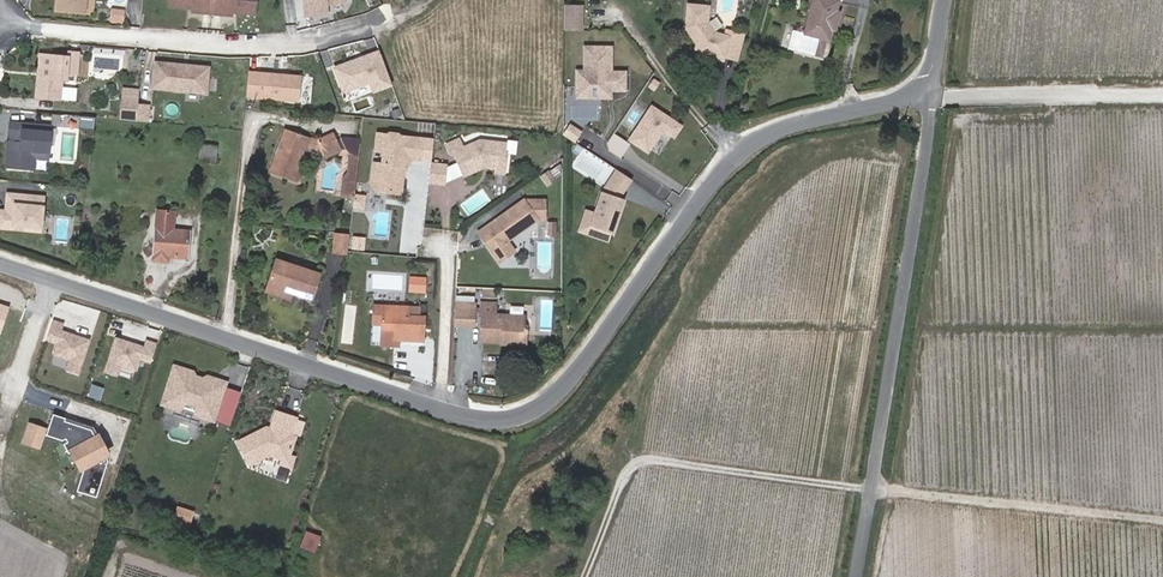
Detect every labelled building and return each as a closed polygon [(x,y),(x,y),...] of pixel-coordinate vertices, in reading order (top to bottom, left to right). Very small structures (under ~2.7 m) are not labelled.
[(79,18),(81,0),(55,0),(54,16),(79,18)] [(165,15),(179,16),(179,14),(188,15),(188,17),(199,18),(198,21),(219,23),(219,20),(230,21),(230,19),(239,19),(238,21),(252,23),(254,0),(167,0),(165,15)] [(304,24),(327,23),(326,13),(344,12),(343,0),(302,0),(304,24)] [(807,35),(792,32),(788,53),(821,60),(825,40),(829,41),(831,30),(837,31),(841,16),(835,14),(838,0),(814,0),(807,35)] [(710,10),(688,9),(688,33),(702,48),(703,46),(706,49),(705,51),(718,55),(717,58),(727,60),(728,57),(738,60),(744,36),(734,33),(733,39),(717,35),(709,26),(710,10)] [(576,37),(576,12),(560,12),(559,37),(576,37)] [(382,49),(333,65),(342,92),(369,83),(372,92),(394,85),(382,49)] [(573,76),(572,92),(583,93),(583,104),(604,105),(604,97),(623,98),(623,79),(608,78),(609,53),(581,53),(581,77),(573,76)] [(41,73),(35,73),(33,105),(57,106),(58,87),(63,87),(63,80),(73,80),(74,60),(64,59),(64,64),(41,63),(41,73)] [(248,69),(246,96),(301,101),(303,73),(248,69)] [(174,73),(148,71),(146,96),(198,100),(200,75),(180,74),(180,77),(174,76),(174,73)] [(583,104),(583,93),(572,92),(572,104),(583,104)] [(129,108),(131,98),(115,96),(114,106),(129,108)] [(114,106),(111,126),(127,127),(129,113),(129,108),(114,106)] [(139,115),(129,113),(127,127),(137,128),(139,115)] [(626,147),(645,160),(660,137),(671,145),(679,133),(648,114),(626,147)] [(79,124),(78,136),(88,137),(89,125),(79,124)] [(566,130),(559,140),(571,149),(578,139),(566,130)] [(3,144),(11,145),(10,151),(2,151),(0,177),(28,179),(29,166),(41,167),(43,134),(4,131),(3,144)] [(284,138),(268,180),(296,191),(300,181),(294,178),(303,156),(321,156),(324,163),(340,156),(333,139),(317,146),(306,147),(284,138)] [(507,151),(516,152),(517,140),(509,139),(507,151)] [(62,145),(51,144),(50,158),(73,160),(75,142),(62,141),(62,145)] [(377,186),(369,185),(368,190),(373,199),(388,201),(392,200),(396,197),(398,193),(400,173),(406,173),(406,168),(415,168),(417,147),(408,146),(408,149),(397,148),(395,144),(394,142),(391,141),(387,142),(385,144),(374,143),(372,158),(380,160),(379,172),(377,186)] [(612,142),(606,151),(607,158),(618,165),(627,152),(612,142)] [(450,161),(458,183),(479,174),(499,178),(503,152),(475,148),(459,154),(456,147),(442,152),(446,162),(450,161)] [(187,167),(210,168),(212,151),(193,149),(193,158),(188,156),(187,167)] [(350,184),(352,164),(341,163),(339,183),(350,184)] [(443,173),(441,192),(458,183),(452,168),(443,173)] [(427,171),(425,190),(441,192),(443,173),(427,171)] [(377,186),(379,172),(370,172),(369,185),(377,186)] [(631,191),(616,181),(601,203),(588,236),(610,245),(623,212),(618,210),(631,191)] [(350,184),(339,183),(337,202),(348,204),(350,184)] [(2,203),(1,213),(4,214),(4,221),(1,220),(0,220),(0,238),(8,239),(8,235),(35,237),(38,206),(2,203)] [(531,227),(518,209),(473,242),(493,270),(508,259),(500,249),(531,227)] [(518,209),(531,227),(540,228),(540,213),(518,209)] [(154,218),(150,269),(163,269),(163,263),(182,265),(184,241),(170,240),(171,221),(154,218)] [(606,254),(610,245),(588,236),(592,224),(587,222),(578,243),(606,254)] [(343,245),(330,243),(328,262),(341,264),(343,245)] [(314,283),(272,269),(265,293),(288,301),(306,307),(314,283)] [(402,285),(402,300),(415,301),(415,286),(402,285)] [(288,301),(265,294),(263,301),(285,309),(288,301)] [(472,310),(451,309),(450,330),(471,331),(472,310)] [(495,311),(476,310),(475,322),(482,322),(482,347),(525,348),(525,334),(523,334),(523,324),(495,323),(495,311)] [(412,314),(369,311),(368,330),(377,331),(376,351),(388,352),(388,346),(418,347),(419,324),(412,323),(412,314)] [(81,374),(93,337),(63,327),(65,322),(53,318),(46,339),(57,342),(53,354),(68,359),(65,369),(81,374)] [(147,338),(145,344),(115,335),(105,369),(135,379),(141,358),(152,362),(159,341),(147,338)] [(633,368),(641,373),(647,365),(639,359),(633,368)] [(208,383),(208,381),(202,379),(196,382),(188,380),(185,374),(180,373),(179,376),(167,373),(156,407),(169,412),(170,407),(180,411),(179,413),(186,416),(187,413),(196,417),(196,420),(207,424),(219,389),(216,388),(207,385),(208,383)] [(219,389),(207,424),(221,429),(233,394),(219,389)] [(233,444),(244,466),(265,457),(278,462),(276,466),(286,469),(289,460),(284,457),(290,439),(285,436),(290,421),(270,415),(265,431),(261,430),(233,444)] [(50,417),(43,438),(61,445),(66,443),(67,446),(63,448),(67,458),(73,456),(78,471),(70,495),(89,502),(102,465),(88,433),(61,424),(62,421),(50,417)] [(26,426),(19,445),(35,451),(42,432),(26,426)] [(165,525),(179,530),(183,519),(169,514),(165,525)] [(315,551),(322,535),(307,529),(300,545),(315,551)]
